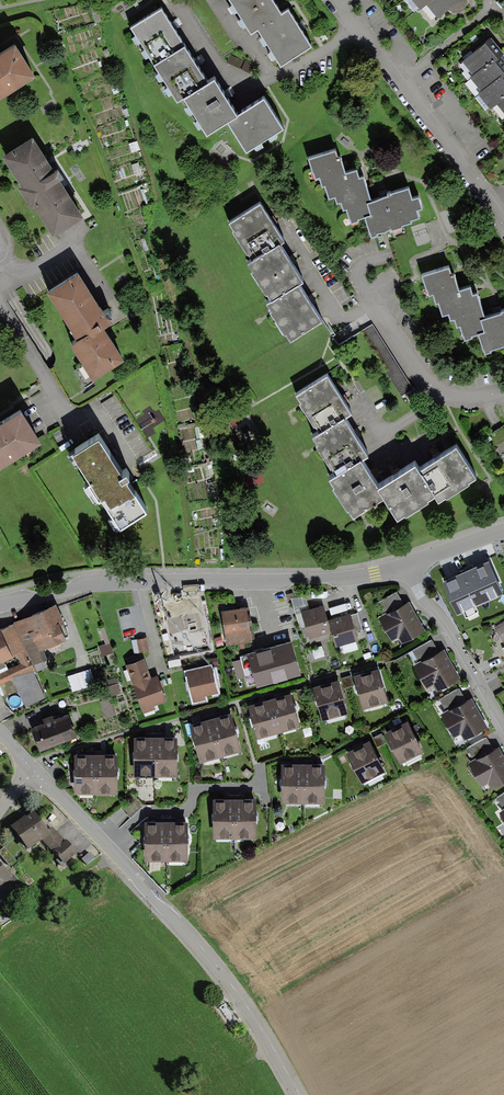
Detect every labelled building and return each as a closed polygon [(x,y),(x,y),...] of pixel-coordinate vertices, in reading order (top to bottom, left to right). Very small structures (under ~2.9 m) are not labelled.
[(287,10),(281,14),(272,0),(228,0),(251,34),(257,30),(280,65),(311,45),(300,29),(287,10)] [(419,10),(425,5),(431,0),(410,0),(419,10)] [(425,5),(436,19),(458,0),(431,0),(425,5)] [(174,25),(162,5),(129,26),(177,99),(184,94),(209,78),(198,61),(174,25)] [(0,51),(0,95),(33,76),(14,43),(0,51)] [(486,45),(463,63),(475,78),(494,62),(497,59),(486,45)] [(472,80),(483,94),(502,79),(503,77),(503,74),(494,62),(475,78),(472,80)] [(228,94),(215,74),(209,78),(184,94),(208,131),(228,119),(239,111),(228,94)] [(480,97),(491,110),(497,105),(503,99),(503,82),(502,79),(483,94),(480,97)] [(291,134),(265,95),(252,103),(239,111),(228,119),(254,158),(291,134)] [(0,154),(0,156),(51,232),(80,213),(28,135),(0,154)] [(334,147),(308,155),(314,175),(318,173),(321,183),(324,182),(328,194),(333,192),(336,199),(340,198),(342,206),(346,205),(351,220),(358,217),(357,215),(364,212),(369,211),(365,199),(370,198),(362,171),(357,172),(355,164),(343,168),(342,162),(339,153),(336,154),(334,147)] [(370,198),(365,199),(369,211),(364,212),(371,234),(377,232),(376,230),(388,227),(389,229),(402,225),(401,222),(410,220),(409,217),(418,214),(416,207),(421,205),(417,194),(410,196),(407,185),(386,191),(387,192),(378,195),(370,198)] [(262,200),(229,221),(252,257),(279,240),(285,236),(273,217),(262,200)] [(252,257),(247,261),(271,299),(299,281),(303,278),(292,261),(279,240),(252,257)] [(449,265),(423,274),(429,293),(434,292),(437,301),(439,300),(443,312),(449,311),(451,318),(455,316),(457,324),(461,323),(466,338),(473,336),(472,333),(480,331),(485,329),(481,317),(485,316),(477,289),(472,291),(470,283),(459,286),(457,280),(454,271),(451,272),(449,265)] [(74,271),(47,289),(77,336),(69,342),(92,377),(120,359),(97,324),(105,318),(74,271)] [(271,299),(266,302),(290,341),(323,319),(312,301),(299,281),(271,299)] [(481,317),(485,329),(480,331),(486,353),(492,351),(492,349),(503,345),(503,346),(503,309),(502,309),(502,311),(496,313),(485,316),(481,317)] [(400,394),(413,387),(376,321),(363,328),(400,394)] [(328,373),(296,393),(320,431),(345,415),(352,411),(337,387),(328,373)] [(20,411),(0,424),(0,468),(41,443),(20,411)] [(320,431),(312,436),(335,473),(363,455),(368,452),(357,433),(345,415),(320,431)] [(97,433),(71,450),(118,524),(144,507),(123,473),(97,433)] [(437,457),(421,467),(438,494),(443,502),(480,479),(458,444),(437,457)] [(354,515),(388,494),(380,482),(374,472),(363,455),(335,473),(330,476),(354,515)] [(399,470),(380,482),(388,494),(402,516),(438,494),(421,467),(416,459),(399,470)] [(486,562),(466,570),(467,573),(457,578),(470,611),(492,602),(484,584),(493,580),(486,562)] [(424,627),(407,596),(376,614),(390,638),(395,635),(399,641),(424,627)] [(321,603),(300,609),(308,634),(328,628),(324,616),(321,603)] [(54,605),(15,622),(36,671),(48,666),(42,652),(69,640),(54,605)] [(246,606),(219,608),(222,639),(248,636),(246,606)] [(346,609),(324,616),(328,628),(332,642),(354,635),(346,609)] [(0,629),(0,684),(13,677),(26,707),(45,697),(33,672),(36,671),(15,622),(0,629)] [(495,629),(503,642),(503,641),(503,623),(495,629)] [(290,642),(246,653),(255,684),(298,673),(290,642)] [(460,676),(443,646),(412,663),(426,687),(431,684),(434,691),(460,676)] [(141,657),(126,661),(142,711),(152,707),(150,702),(162,698),(155,675),(148,677),(141,657)] [(209,664),(184,670),(191,701),(205,698),(204,691),(214,689),(209,664)] [(244,665),(236,666),(238,676),(245,675),(244,665)] [(375,665),(351,673),(361,705),(385,698),(375,665)] [(90,669),(68,676),(73,692),(95,685),(90,669)] [(335,675),(311,683),(322,717),(346,709),(335,675)] [(289,689),(247,701),(256,734),(299,722),(289,689)] [(485,725),(468,695),(437,712),(451,736),(456,733),(460,740),(485,725)] [(105,702),(107,718),(116,716),(113,700),(105,702)] [(228,709),(189,721),(200,759),(240,748),(228,709)] [(45,723),(30,729),(40,753),(77,738),(68,715),(53,721),(52,718),(44,721),(45,723)] [(405,716),(384,728),(401,758),(422,746),(405,716)] [(173,734),(131,734),(132,773),(174,773),(173,734)] [(368,735),(345,748),(361,776),(384,763),(368,735)] [(497,743),(467,761),(480,785),(485,782),(489,788),(503,780),(503,755),(497,743)] [(115,753),(73,753),(72,793),(115,793),(115,753)] [(323,760),(280,760),(280,797),(322,798),(323,760)] [(253,795),(211,796),(211,834),(253,833),(253,795)] [(28,848),(42,840),(53,850),(64,863),(78,852),(66,839),(64,841),(52,826),(48,829),(34,811),(27,816),(25,814),(11,824),(28,848)] [(185,818),(143,818),(143,856),(185,855),(185,818)] [(0,850),(0,853),(9,864),(15,859),(5,846),(0,850)] [(12,878),(0,863),(0,887),(12,878)]
